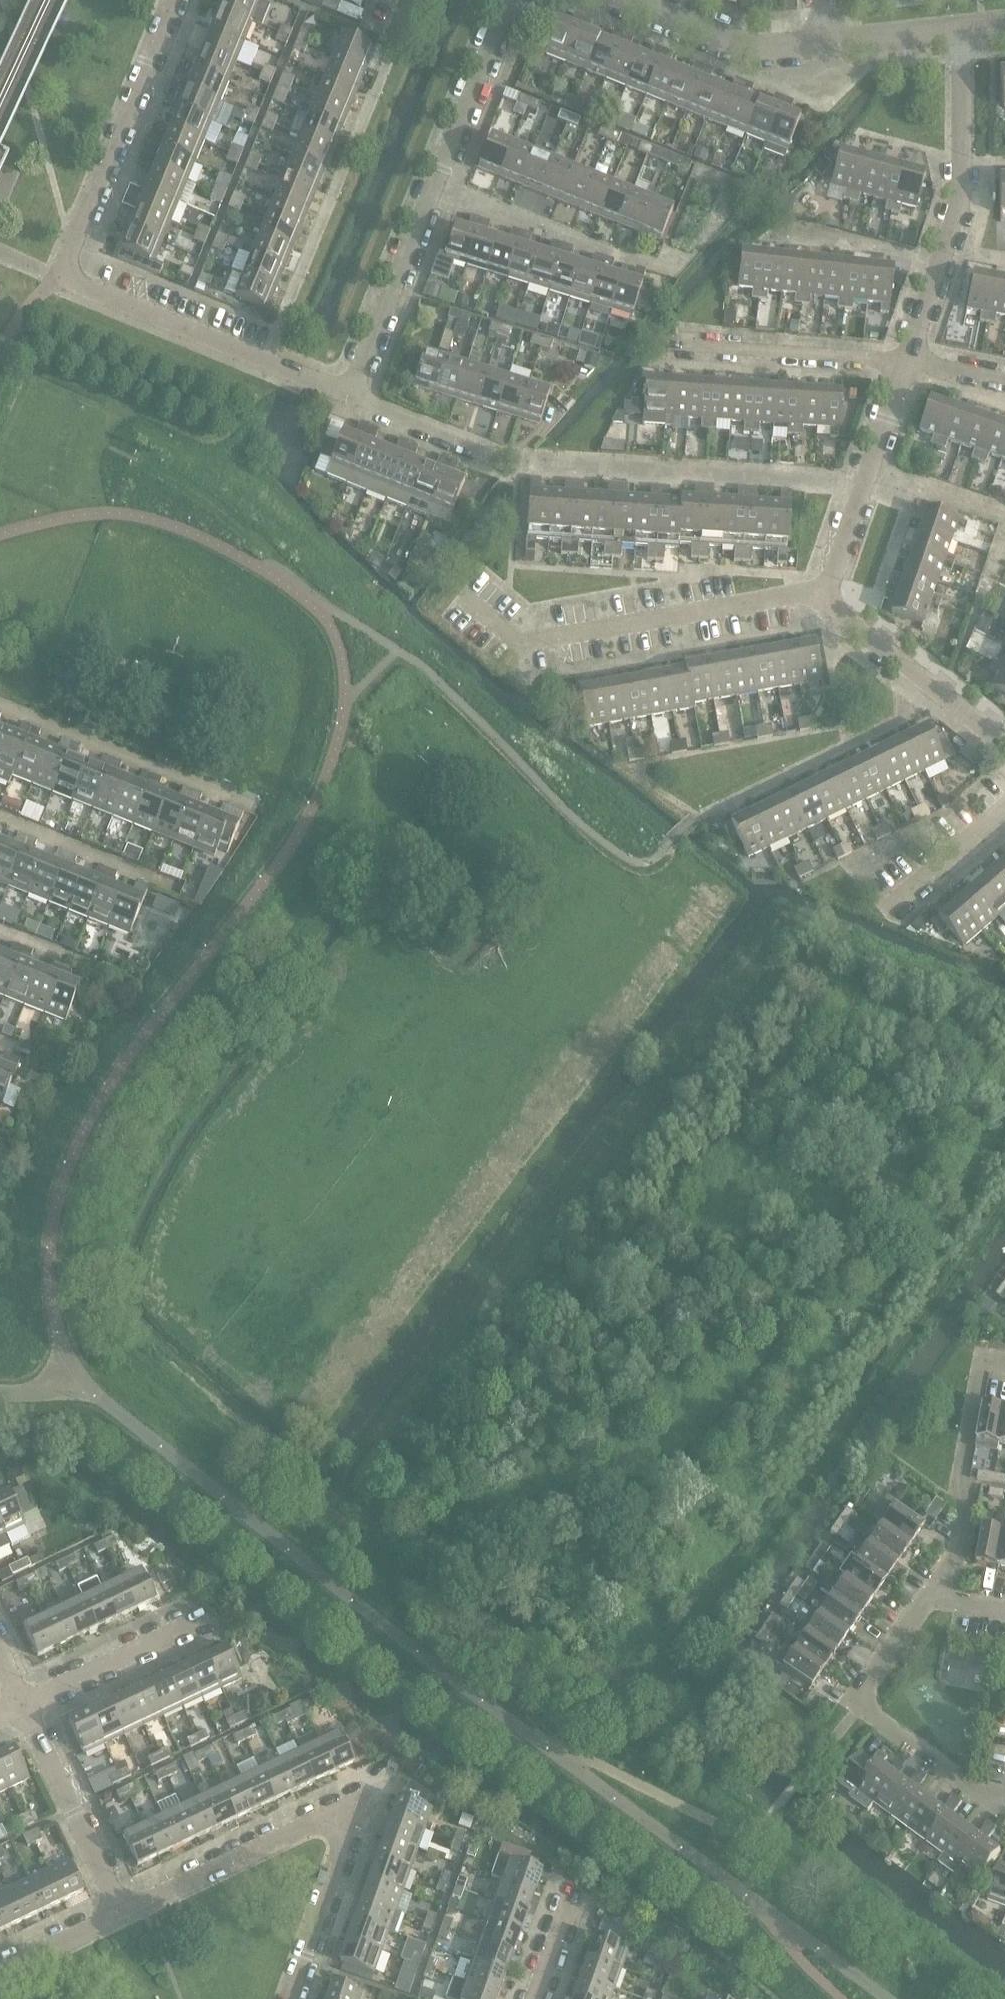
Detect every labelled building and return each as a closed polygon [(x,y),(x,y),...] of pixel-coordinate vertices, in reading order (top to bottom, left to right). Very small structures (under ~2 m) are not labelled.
[(220,10),(253,23),(262,27),(271,4),(262,0),(224,0),(220,10)] [(322,8),(330,11),(334,0),(326,0),(322,8)] [(335,0),(334,0),(330,11),(337,14),(341,3),(335,0)] [(220,10),(212,30),(244,43),(253,23),(220,10)] [(546,55),(567,63),(585,19),(575,15),(570,27),(559,22),(546,55)] [(594,22),(585,19),(567,63),(587,71),(600,39),(589,35),(594,22)] [(293,31),(282,26),(279,34),(290,38),(293,31)] [(212,30),(204,50),(236,63),(244,43),(212,30)] [(610,43),(600,39),(587,71),(607,79),(625,35),(615,31),(610,43)] [(290,38),(279,34),(276,41),(287,45),(290,38)] [(311,38),(300,34),(297,41),(308,46),(311,38)] [(634,38),(625,35),(607,79),(627,87),(640,55),(629,51),(634,38)] [(342,36),(334,56),(367,69),(375,49),(342,36)] [(308,46),(297,41),(294,48),(305,53),(308,46)] [(650,59),(640,55),(627,87),(647,95),(665,51),(655,47),(650,59)] [(204,50),(196,70),(228,83),(236,63),(204,50)] [(674,54),(665,51),(647,95),(667,103),(680,71),(669,67),(674,54)] [(367,69),(334,56),(326,76),(359,89),(367,69)] [(691,75),(680,71),(667,103),(687,111),(705,67),(695,63),(691,75)] [(276,71),(265,66),(262,73),(273,78),(276,71)] [(714,71),(705,67),(687,111),(707,119),(720,87),(709,83),(714,71)] [(196,70),(187,90),(220,103),(228,83),(196,70)] [(273,78),(262,73),(259,81),(270,85),(273,78)] [(295,78),(284,74),(281,81),(292,86),(295,78)] [(359,89),(326,76),(318,96),(350,109),(359,89)] [(731,91),(720,87),(707,119),(727,127),(745,83),(736,79),(731,91)] [(292,86),(281,81),(278,88),(289,93),(292,86)] [(754,87),(745,83),(727,127),(747,135),(760,103),(749,99),(754,87)] [(187,90),(179,110),(212,123),(226,129),(234,109),(220,103),(187,90)] [(518,104),(528,107),(531,99),(521,95),(518,104)] [(771,107),(760,103),(747,135),(767,144),(785,99),(776,95),(771,107)] [(350,109),(318,96),(309,116),(342,129),(350,109)] [(541,103),(531,99),(528,107),(538,111),(541,103)] [(794,103),(785,99),(767,144),(788,152),(801,120),(789,115),(794,103)] [(260,111),(249,106),(246,113),(257,118),(260,111)] [(179,110),(171,130),(204,143),(212,123),(179,110)] [(571,115),(561,111),(558,119),(568,123),(571,115)] [(257,118),(246,113),(243,121),(254,125),(257,118)] [(278,118),(267,114),(264,121),(276,126),(278,118)] [(581,119),(571,115),(568,123),(578,127),(581,119)] [(342,129),(309,116),(301,136),(334,150),(342,129)] [(276,126),(264,121),(261,128),(273,133),(276,126)] [(611,131),(601,127),(598,136),(608,139),(611,131)] [(171,130),(163,150),(195,163),(204,143),(171,130)] [(621,135),(611,131),(608,139),(618,143),(621,135)] [(334,150),(301,136),(293,156),(326,170),(334,150)] [(479,169),(494,175),(496,171),(501,173),(513,145),(492,136),(479,169)] [(651,147),(641,143),(638,152),(648,155),(651,147)] [(788,152),(767,144),(765,149),(786,158),(788,152)] [(533,153),(513,145),(501,173),(507,176),(506,179),(520,185),(533,153)] [(244,151),(233,146),(230,153),(241,158),(244,151)] [(671,155),(651,147),(648,155),(668,163),(671,155)] [(163,150),(155,170),(187,183),(195,163),(163,150)] [(844,200),(851,201),(862,157),(841,152),(832,186),(846,190),(844,200)] [(241,158),(230,153),(227,160),(238,165),(241,158)] [(553,161),(533,153),(520,185),(534,191),(535,187),(541,189),(553,161)] [(262,158),(251,154),(248,161),(259,165),(262,158)] [(689,172),(692,164),(671,155),(668,163),(689,172)] [(326,170),(293,156),(285,176),(318,190),(326,170)] [(883,163),(862,157),(851,201),(858,203),(861,194),(874,198),(883,163)] [(824,159),(815,172),(822,177),(832,165),(824,159)] [(259,165),(248,161),(245,168),(256,173),(259,165)] [(573,169),(553,161),(541,189),(547,192),(546,195),(560,201),(573,169)] [(904,168),(883,163),(874,198),(888,201),(885,210),(893,212),(904,168)] [(926,174),(904,168),(893,212),(900,214),(903,205),(917,209),(926,174)] [(593,177),(573,169),(560,201),(574,207),(576,203),(581,206),(593,177)] [(155,170),(146,190),(179,203),(187,183),(155,170)] [(318,190),(285,176),(277,196),(309,209),(318,190)] [(613,185),(593,177),(581,206),(587,208),(586,211),(600,217),(613,185)] [(633,193),(613,185),(600,217),(614,223),(616,219),(621,222),(633,193)] [(227,191),(216,186),(213,193),(224,198),(227,191)] [(146,190),(138,210),(171,223),(179,203),(146,190)] [(224,198),(213,193),(210,200),(221,205),(224,198)] [(653,201),(633,193),(621,222),(627,224),(626,228),(640,233),(653,201)] [(246,198),(235,194),(232,201),(243,205),(246,198)] [(309,209),(277,196),(269,216),(301,229),(309,209)] [(243,205),(232,201),(229,208),(240,213),(243,205)] [(674,209),(653,201),(640,233),(654,239),(656,235),(661,238),(660,241),(661,242),(674,209)] [(138,210),(130,230),(163,243),(171,223),(138,210)] [(301,229),(269,216),(260,236),(293,249),(301,229)] [(457,262),(467,266),(481,220),(472,217),(468,230),(456,226),(449,250),(442,248),(434,277),(451,282),(457,262)] [(487,236),(491,223),(481,220),(467,266),(488,272),(498,239),(487,236)] [(211,231),(200,226),(197,233),(208,238),(211,231)] [(130,230),(119,258),(162,275),(165,268),(154,263),(163,243),(130,230)] [(509,242),(498,239),(488,272),(508,279),(523,233),(513,230),(509,242)] [(208,238),(197,233),(194,241),(205,245),(208,238)] [(532,236),(523,233),(508,279),(529,285),(539,252),(528,248),(532,236)] [(904,233),(901,243),(914,246),(917,236),(904,233)] [(229,238),(218,234),(215,241),(226,246),(229,238)] [(293,249),(260,236),(252,256),(285,269),(293,249)] [(229,238),(226,246),(242,252),(245,245),(229,238)] [(226,246),(215,241),(212,248),(223,253),(226,246)] [(550,255),(539,252),(529,285),(550,291),(564,245),(554,242),(550,255)] [(573,248),(564,245),(550,291),(570,298),(581,264),(570,261),(573,248)] [(752,299),(760,300),(765,255),(742,252),(738,288),(753,290),(752,299)] [(592,268),(581,264),(570,298),(591,304),(605,258),(595,255),(592,268)] [(786,257),(765,255),(760,300),(767,301),(768,291),(782,293),(786,257)] [(285,269),(252,256),(244,276),(277,290),(285,269)] [(808,259),(786,257),(782,293),(796,294),(795,304),(803,305),(808,259)] [(615,261),(605,258),(591,304),(611,310),(622,277),(611,274),(615,261)] [(829,262),(808,259),(803,305),(810,306),(811,296),(825,297),(829,262)] [(851,264),(829,262),(825,297),(839,299),(838,309),(846,309),(851,264)] [(872,266),(851,264),(846,309),(853,310),(854,301),(868,302),(872,266)] [(894,269),(872,266),(868,302),(882,304),(881,313),(889,314),(894,269)] [(180,274),(191,279),(194,271),(183,267),(180,274)] [(633,280),(622,277),(611,310),(633,317),(643,284),(642,283),(646,271),(637,268),(633,280)] [(236,297),(244,276),(233,272),(225,293),(236,297)] [(213,279),(202,274),(199,282),(210,286),(213,279)] [(980,321),(988,323),(996,278),(974,274),(967,309),(982,312),(980,321)] [(277,290),(244,276),(236,297),(268,310),(277,290)] [(996,278),(988,323),(995,324),(997,315),(1004,317),(1004,280),(996,278)] [(432,286),(428,297),(439,301),(443,290),(432,286)] [(461,313),(451,310),(448,318),(458,322),(461,313)] [(471,316),(461,313),(458,322),(468,325),(471,316)] [(502,326),(492,323),(489,331),(500,334),(502,326)] [(512,329),(502,326),(500,334),(510,337),(512,329)] [(583,333),(579,345),(594,349),(597,338),(583,333)] [(543,338),(533,335),(531,344),(541,347),(543,338)] [(553,342),(543,338),(541,347),(551,350),(553,342)] [(415,387),(430,391),(431,388),(437,390),(447,360),(425,353),(415,387)] [(467,366),(447,360),(437,390),(443,391),(442,395),(457,400),(467,366)] [(488,373),(467,366),(457,400),(471,404),(473,400),(479,402),(488,373)] [(508,379),(488,373),(479,402),(485,404),(483,408),(498,412),(508,379)] [(529,385),(508,379),(498,412),(513,417),(514,413),(520,415),(529,385)] [(658,426),(666,427),(669,381),(646,380),(644,416),(659,417),(658,426)] [(690,383),(669,381),(666,427),(673,427),(674,418),(688,419),(690,383)] [(712,384),(690,383),(688,419),(702,419),(701,429),(709,430),(712,384)] [(733,385),(712,384),(709,430),(716,430),(717,421),(731,421),(733,385)] [(550,392),(529,385),(520,415),(526,417),(525,421),(540,425),(550,392)] [(755,387),(733,385),(731,421),(745,422),(744,432),(752,433),(755,387)] [(777,388),(755,387),(752,433),(760,433),(760,423),(774,424),(777,388)] [(798,390),(777,388),(774,424),(788,425),(787,435),(795,435),(798,390)] [(820,391),(798,390),(795,435),(803,436),(803,426),(817,427),(820,391)] [(842,393),(820,391),(817,427),(831,428),(831,438),(839,438),(842,393)] [(627,404),(626,416),(641,417),(642,405),(640,405),(640,400),(633,399),(632,404),(627,404)] [(931,445),(938,447),(952,407),(931,399),(920,431),(934,436),(931,445)] [(972,414),(952,407),(938,447),(945,450),(948,441),(962,445),(972,414)] [(993,421),(972,414),(962,445),(975,450),(972,459),(979,461),(993,421)] [(993,421),(979,461),(986,464),(989,455),(1003,459),(1004,452),(1004,425),(993,421)] [(326,476),(347,484),(369,429),(360,425),(355,437),(344,433),(339,444),(333,460),(332,461),(331,465),(326,476)] [(379,432),(369,429),(347,484),(367,492),(384,449),(374,445),(379,432)] [(329,440),(323,456),(333,460),(339,444),(329,440)] [(395,453),(384,449),(367,492),(387,500),(409,445),(400,441),(395,453)] [(419,449),(409,445),(387,500),(407,509),(425,465),(414,461),(419,449)] [(940,448),(937,458),(944,460),(947,451),(940,448)] [(320,456),(314,471),(326,476),(331,465),(332,461),(320,456)] [(435,469),(425,465),(407,509),(427,517),(450,461),(440,457),(435,469)] [(459,465),(450,461),(427,517),(448,525),(465,481),(454,477),(459,465)] [(540,493),(541,479),(531,479),(526,552),(535,553),(536,539),(549,540),(552,494),(540,493)] [(565,495),(552,494),(549,540),(562,541),(561,555),(570,555),(575,482),(566,481),(565,495)] [(583,496),(584,482),(575,482),(570,555),(578,556),(579,542),(592,543),(595,497),(583,496)] [(608,498),(595,497),(592,543),(605,544),(604,558),(613,558),(618,485),(609,484),(608,498)] [(626,499),(627,485),(618,485),(613,558),(621,559),(622,545),(635,546),(639,500),(626,499)] [(695,499),(681,498),(681,503),(682,503),(679,544),(680,544),(692,545),(691,559),(700,559),(705,486),(696,485),(695,499)] [(713,500),(714,486),(705,486),(700,559),(708,560),(709,546),(722,547),(725,501),(713,500)] [(651,501),(639,500),(635,546),(649,547),(648,561),(656,561),(661,488),(652,487),(651,501)] [(669,502),(670,488),(661,488),(656,561),(665,562),(666,548),(679,549),(680,544),(679,544),(682,503),(681,503),(669,502)] [(738,502),(725,501),(722,547),(735,548),(734,562),(743,562),(748,489),(739,488),(738,502)] [(756,503),(757,489),(748,489),(743,562),(751,563),(752,549),(765,550),(769,504),(756,503)] [(781,505),(769,504),(765,550),(778,551),(777,565),(787,565),(792,492),(782,491),(781,505)] [(927,510),(920,531),(952,542),(956,529),(965,532),(968,524),(927,510)] [(920,531),(913,552),(954,565),(956,558),(947,555),(952,542),(920,531)] [(913,552),(906,572),(938,583),(942,570),(951,573),(954,565),(913,552)] [(906,572),(899,592),(940,606),(942,599),(933,596),(938,583),(906,572)] [(937,614),(940,606),(899,592),(892,614),(923,625),(928,610),(937,614)] [(815,643),(793,647),(800,685),(822,681),(815,643)] [(793,647),(772,651),(779,689),(800,685),(793,647)] [(772,651),(751,654),(757,693),(779,689),(772,651)] [(751,654),(729,658),(736,696),(757,693),(751,654)] [(1004,661),(996,657),(993,664),(1004,669),(1004,661)] [(729,658),(707,662),(714,700),(736,696),(729,658)] [(707,662),(685,666),(686,671),(689,688),(691,687),(694,704),(714,700),(707,662)] [(993,664),(990,670),(998,675),(992,688),(1004,694),(1004,669),(993,664)] [(686,671),(666,674),(673,713),(695,709),(694,704),(691,687),(689,688),(686,671)] [(666,674),(644,678),(651,716),(673,713),(666,674)] [(644,678),(623,682),(630,720),(651,716),(644,678)] [(623,682),(602,686),(609,724),(630,720),(623,682)] [(602,686),(580,690),(587,728),(609,724),(602,686)] [(814,718),(806,720),(808,730),(816,729),(814,718)] [(800,732),(808,730),(806,720),(798,721),(800,732)] [(10,783),(13,776),(32,728),(23,724),(20,730),(25,736),(23,739),(18,737),(7,733),(0,750),(0,779),(10,783)] [(771,726),(763,727),(765,738),(773,736),(771,726)] [(756,729),(758,739),(765,738),(763,727),(756,729)] [(928,727),(907,737),(925,772),(945,762),(934,739),(928,727)] [(32,739),(39,738),(41,732),(32,728),(13,776),(33,784),(47,749),(31,742),(32,739)] [(728,733),(720,735),(722,746),(730,744),(728,733)] [(945,734),(934,739),(945,762),(956,756),(945,734)] [(713,736),(715,747),(722,746),(720,735),(713,736)] [(907,737),(888,747),(905,781),(925,772),(907,737)] [(63,755),(47,749),(33,784),(53,792),(72,744),(63,740),(61,746),(65,752),(63,755)] [(686,741),(677,743),(679,753),(688,752),(686,741)] [(670,744),(672,754),(679,753),(677,743),(670,744)] [(73,755),(79,754),(82,748),(72,744),(53,792),(73,800),(88,765),(71,759),(73,755)] [(888,747),(869,756),(886,791),(905,781),(888,747)] [(643,749),(635,750),(637,761),(645,759),(643,749)] [(635,750),(628,751),(630,762),(637,761),(635,750)] [(104,772),(88,765),(73,800),(94,808),(113,760),(104,756),(101,763),(105,768),(104,772)] [(869,756),(849,766),(866,801),(886,791),(869,756)] [(113,771),(120,770),(122,764),(113,760),(94,808),(114,816),(128,781),(112,775),(113,771)] [(849,766),(829,775),(846,810),(866,801),(849,766)] [(144,788),(128,781),(114,816),(134,824),(153,776),(144,773),(141,779),(146,784),(144,788)] [(829,775),(810,785),(827,820),(846,810),(829,775)] [(153,787),(160,786),(162,780),(153,776),(134,824),(154,832),(168,797),(152,791),(153,787)] [(810,785),(790,794),(808,829),(827,820),(810,785)] [(184,804),(168,797),(154,832),(174,840),(193,792),(184,789),(182,795),(186,800),(184,804)] [(193,803),(200,802),(203,796),(193,792),(174,840),(194,848),(208,813),(192,807),(193,803)] [(790,794),(771,804),(788,839),(808,829),(790,794)] [(943,809),(950,805),(945,795),(938,799),(943,809)] [(771,804),(752,813),(769,848),(788,839),(771,804)] [(224,820),(208,813),(194,848),(215,857),(218,849),(228,853),(244,813),(224,805),(222,811),(226,816),(224,820)] [(926,805),(918,809),(923,818),(930,815),(926,805)] [(912,812),(916,822),(923,818),(918,809),(912,812)] [(752,813),(732,823),(749,858),(769,848),(752,813)] [(886,824),(879,828),(884,837),(891,834),(886,824)] [(877,841),(884,837),(879,828),(872,831),(877,841)] [(3,843),(0,851),(0,883),(9,886),(28,838),(19,834),(17,841),(21,846),(19,850),(3,843)] [(29,849),(35,848),(38,842),(28,838),(9,886),(29,894),(43,859),(27,853),(29,849)] [(848,843),(840,847),(845,857),(852,853),(848,843)] [(834,850),(838,860),(845,857),(840,847),(834,850)] [(59,866),(43,859),(29,894),(49,902),(68,854),(59,850),(57,857),(61,862),(59,866)] [(69,865),(75,864),(78,858),(68,854),(49,902),(69,910),(83,875),(67,869),(69,865)] [(988,875),(1004,894),(1004,861),(988,875)] [(809,862),(801,866),(806,876),(814,872),(809,862)] [(99,882),(83,875),(69,910),(89,918),(109,870),(99,866),(97,873),(101,878),(99,882)] [(800,879),(806,876),(801,866),(795,869),(800,879)] [(109,881),(115,880),(118,874),(109,870),(89,918),(109,926),(123,891),(107,885),(109,881)] [(972,889),(997,918),(1004,912),(1004,894),(988,875),(972,889)] [(139,898),(123,891),(109,926),(130,935),(150,887),(139,882),(137,889),(141,894),(139,898)] [(202,886),(195,903),(201,905),(211,890),(202,886)] [(972,889),(956,903),(981,932),(997,918),(972,889)] [(981,932),(956,903),(932,923),(940,931),(946,926),(964,947),(981,932)] [(41,926),(36,937),(51,943),(55,932),(41,926)] [(0,954),(0,994),(5,996),(24,949),(15,945),(12,951),(17,956),(15,960),(0,954)] [(25,959),(31,958),(34,952),(24,949),(5,996),(25,1005),(39,970),(23,963),(25,959)] [(55,976),(39,970),(25,1005),(45,1013),(64,965),(55,961),(53,967),(57,972),(55,976)] [(65,975),(71,974),(74,968),(64,965),(45,1013),(66,1021),(80,986),(63,979),(65,975)] [(0,1066),(0,1106),(2,1107),(3,1105),(10,1087),(21,1059),(11,1055),(9,1061),(13,1067),(11,1070),(0,1066)] [(10,1087),(3,1105),(14,1110),(21,1091),(10,1087)] [(1004,1299),(1004,1283),(997,1295),(1004,1300),(1004,1299)] [(991,1321),(1000,1307),(987,1298),(977,1312),(991,1321)] [(1000,1444),(1004,1416),(1004,1409),(984,1405),(978,1440),(1000,1444)] [(978,1480),(993,1483),(994,1474),(980,1472),(978,1480)] [(994,1474),(993,1483),(1004,1485),(1004,1476),(994,1474)] [(872,1489),(864,1484),(855,1496),(863,1502),(872,1489)] [(990,1497),(1004,1500),(1004,1498),(1004,1491),(991,1489),(990,1497)] [(11,1494),(0,1499),(0,1524),(10,1546),(33,1536),(47,1529),(38,1509),(21,1516),(11,1494)] [(872,1517),(882,1525),(883,1525),(911,1545),(924,1526),(896,1506),(899,1503),(888,1495),(872,1517)] [(848,1508),(839,1520),(847,1525),(855,1513),(848,1508)] [(838,1538),(847,1525),(839,1520),(830,1532),(838,1538)] [(0,1524),(0,1551),(10,1546),(0,1524)] [(883,1525),(882,1525),(870,1542),(899,1562),(911,1545),(883,1525)] [(1000,1566),(1004,1536),(1004,1532),(984,1528),(978,1562),(1000,1566)] [(114,1538),(104,1542),(108,1550),(117,1545),(114,1538)] [(108,1550),(104,1542),(95,1546),(99,1554),(108,1550)] [(899,1562),(870,1542),(858,1560),(887,1580),(899,1562)] [(823,1543),(814,1556),(822,1561),(830,1548),(823,1543)] [(75,1556),(65,1561),(69,1568),(78,1564),(75,1556)] [(813,1573),(822,1561),(814,1556),(805,1568),(813,1573)] [(887,1580),(858,1560),(851,1556),(839,1574),(845,1578),(874,1598),(887,1580)] [(28,1559),(19,1564),(23,1571),(32,1567),(28,1559)] [(69,1568),(65,1561),(56,1565),(60,1573),(69,1568)] [(23,1571),(19,1564),(10,1568),(13,1576),(23,1571)] [(142,1569),(122,1578),(137,1611),(157,1601),(142,1569)] [(36,1575),(26,1579),(30,1587),(39,1583),(36,1575)] [(98,1578),(78,1588),(83,1597),(98,1629),(117,1620),(102,1588),(98,1578)] [(122,1578),(102,1588),(117,1620),(137,1611),(122,1578)] [(874,1598),(845,1578),(833,1596),(861,1616),(874,1598)] [(30,1587),(26,1579),(17,1584),(21,1591),(30,1587)] [(798,1579),(789,1591),(797,1596),(805,1584),(798,1579)] [(789,1591),(781,1603),(788,1608),(797,1596),(789,1591)] [(861,1616),(833,1596),(821,1614),(849,1633),(861,1616)] [(83,1597),(63,1606),(78,1638),(98,1629),(83,1597)] [(63,1606),(44,1615),(59,1648),(78,1638),(63,1606)] [(780,1619),(773,1614),(764,1626),(772,1631),(780,1619)] [(849,1633),(821,1614),(808,1631),(837,1651),(849,1633)] [(39,1657),(59,1648),(44,1615),(23,1625),(39,1657)] [(764,1626),(756,1638),(763,1644),(772,1631),(764,1626)] [(837,1651),(808,1631),(796,1649),(825,1669),(837,1651)] [(825,1669),(796,1649),(788,1643),(776,1661),(784,1666),(783,1667),(812,1687),(825,1669)] [(227,1647),(207,1657),(222,1689),(242,1679),(227,1647)] [(207,1657),(187,1666),(203,1699),(222,1689),(207,1657)] [(187,1666),(168,1676),(183,1708),(203,1699),(187,1666)] [(168,1676),(148,1685),(164,1717),(183,1708),(168,1676)] [(148,1685),(129,1694),(144,1726),(164,1717),(148,1685)] [(129,1694),(109,1703),(125,1736),(144,1726),(129,1694)] [(822,1703),(820,1707),(827,1711),(829,1708),(832,1704),(825,1699),(822,1703)] [(311,1700),(302,1705),(306,1713),(315,1708),(311,1700)] [(109,1703),(90,1713),(105,1745),(125,1736),(109,1703)] [(292,1709),(283,1714),(286,1722),(296,1717),(292,1709)] [(90,1713),(69,1722),(85,1755),(105,1745),(90,1713)] [(245,1713),(236,1717),(240,1725),(249,1721),(245,1713)] [(283,1714),(273,1718),(277,1726),(286,1722),(283,1714)] [(231,1729),(240,1725),(236,1717),(227,1721),(231,1729)] [(253,1728),(243,1733),(247,1740),(257,1736),(253,1728)] [(206,1731),(197,1736),(201,1744),(210,1739),(206,1731)] [(340,1731),(319,1741),(335,1773),(355,1764),(340,1731)] [(243,1733),(234,1737),(238,1745),(247,1740),(243,1733)] [(191,1748),(201,1744),(197,1736),(188,1740),(191,1748)] [(319,1741),(300,1750),(315,1783),(335,1773),(319,1741)] [(214,1747),(204,1751),(208,1759),(217,1755),(214,1747)] [(0,1756),(0,1769),(10,1789),(30,1780),(15,1748),(0,1756)] [(167,1750),(158,1754),(161,1762),(171,1758),(167,1750)] [(300,1750),(280,1760),(296,1792),(315,1783),(300,1750)] [(204,1751),(195,1756),(199,1764),(208,1759),(204,1751)] [(875,1803),(897,1774),(884,1765),(889,1758),(880,1752),(875,1759),(878,1761),(876,1765),(857,1790),(875,1803)] [(857,1790),(876,1765),(861,1753),(838,1783),(854,1795),(857,1790)] [(152,1767),(161,1762),(158,1754),(148,1759),(152,1767)] [(254,1759),(237,1767),(242,1778),(241,1778),(257,1810),(276,1801),(261,1769),(259,1770),(254,1759)] [(401,1763),(391,1759),(388,1769),(397,1772),(401,1763)] [(280,1760),(261,1769),(276,1801),(296,1792),(280,1760)] [(174,1765),(165,1770),(169,1778),(178,1773),(174,1765)] [(10,1789),(0,1769),(0,1794),(10,1789)] [(128,1769),(119,1773),(122,1781),(132,1777),(128,1769)] [(165,1770),(156,1774),(159,1782),(169,1778),(165,1770)] [(920,1771),(914,1778),(923,1784),(928,1777),(920,1771)] [(113,1785),(122,1781),(119,1773),(109,1778),(113,1785)] [(107,1774),(89,1782),(95,1794),(102,1791),(113,1785),(109,1778),(107,1774)] [(910,1784),(897,1774),(875,1803),(893,1816),(914,1787),(910,1784)] [(241,1778),(222,1787),(237,1820),(257,1810),(241,1778)] [(914,1787),(893,1816),(910,1829),(931,1800),(918,1791),(923,1784),(914,1778),(910,1784),(914,1787)] [(399,1798),(392,1819),(425,1831),(433,1809),(432,1809),(425,1807),(430,1795),(411,1783),(400,1798),(399,1798)] [(135,1784),(126,1789),(130,1797),(139,1792),(135,1784)] [(222,1787),(202,1797),(217,1829),(237,1820),(222,1787)] [(126,1789),(117,1793),(120,1801),(130,1797),(126,1789)] [(198,1839),(182,1806),(177,1795),(157,1804),(163,1815),(178,1848),(198,1839)] [(954,1796),(949,1803),(958,1809),(963,1803),(954,1796)] [(202,1797),(182,1806),(198,1839),(217,1829),(202,1797)] [(949,1813),(944,1810),(931,1800),(910,1829),(928,1842),(949,1813)] [(949,1813),(928,1842),(945,1855),(966,1826),(953,1816),(958,1809),(949,1803),(944,1810),(949,1813)] [(30,1813),(23,1817),(28,1827),(35,1823),(30,1813)] [(163,1815),(143,1825),(159,1857),(178,1848),(163,1815)] [(28,1827),(23,1817),(16,1820),(21,1830),(28,1827)] [(425,1831),(392,1819),(384,1839),(418,1851),(425,1831)] [(989,1822),(984,1829),(993,1835),(998,1828),(989,1822)] [(138,1867),(159,1857),(143,1825),(123,1835),(138,1867)] [(966,1826),(945,1855),(939,1863),(956,1875),(962,1867),(984,1839),(979,1835),(966,1826)] [(984,1839),(962,1867),(981,1881),(1002,1852),(988,1842),(993,1835),(984,1829),(979,1835),(984,1839)] [(38,1830),(31,1834),(36,1843),(43,1840),(38,1830)] [(458,1831),(454,1841),(463,1844),(466,1834),(458,1831)] [(36,1843),(31,1834),(24,1837),(29,1847),(36,1843)] [(418,1851),(384,1839),(377,1859),(411,1871),(418,1851)] [(463,1844),(454,1841),(451,1851),(459,1853),(463,1844)] [(479,1849),(471,1846),(467,1856),(475,1859),(479,1849)] [(499,1856),(492,1877),(501,1880),(535,1893),(543,1871),(499,1856)] [(411,1871),(377,1859),(370,1880),(404,1892),(411,1871)] [(69,1861),(49,1871),(64,1902),(84,1893),(69,1861)] [(1004,1906),(1004,1868),(1001,1866),(988,1900),(1004,1906)] [(49,1871),(29,1880),(44,1912),(64,1902),(49,1871)] [(444,1872),(440,1882),(448,1885),(452,1875),(444,1872)] [(468,1881),(460,1878),(456,1887),(465,1890),(468,1881)] [(29,1880),(10,1889),(25,1921),(44,1912),(29,1880)] [(404,1892),(370,1880),(363,1900),(397,1912),(404,1892)] [(535,1893),(501,1880),(494,1901),(528,1913),(535,1893)] [(448,1885),(440,1882),(437,1891),(445,1894),(448,1885)] [(465,1890),(456,1887),(453,1897),(461,1900),(465,1890)] [(0,1894),(0,1919),(5,1930),(25,1921),(10,1889),(0,1894)] [(451,1899),(449,1907),(459,1911),(461,1903),(451,1899)] [(406,1916),(397,1912),(363,1900),(356,1921),(389,1933),(399,1936),(406,1916)] [(528,1913),(494,1901),(487,1921),(521,1933),(528,1913)] [(429,1913),(426,1922),(434,1925),(437,1916),(429,1913)] [(454,1921),(445,1918),(442,1928),(450,1931),(454,1921)] [(606,1920),(602,1932),(627,1941),(631,1929),(606,1920)] [(356,1921),(348,1941),(382,1953),(389,1933),(356,1921)] [(521,1933),(487,1921),(480,1942),(514,1954),(521,1933)] [(434,1925),(426,1922),(422,1932),(431,1935),(434,1925)] [(450,1931),(442,1928),(438,1938),(447,1941),(450,1931)] [(596,1936),(589,1957),(622,1969),(630,1948),(596,1936)] [(348,1941),(341,1962),(375,1974),(382,1953),(348,1941)] [(514,1954),(480,1942),(473,1962),(506,1974),(514,1954)] [(415,1953),(411,1963),(420,1966),(423,1956),(415,1953)] [(589,1957),(581,1978),(615,1990),(622,1969),(589,1957)] [(439,1962),(431,1959),(427,1969),(436,1972),(439,1962)] [(667,1962),(659,1959),(655,1969),(663,1972),(667,1962)] [(461,1960),(454,1978),(466,1982),(499,1994),(506,1974),(473,1962),(472,1964),(461,1960)] [(420,1966),(411,1963),(408,1973),(416,1976),(420,1966)] [(436,1972),(427,1969),(424,1979),(432,1982),(436,1972)] [(466,1982),(454,1978),(447,1998),(498,1998),(499,1994),(466,1982)] [(581,1978),(574,1998),(577,1998),(612,1998),(615,1990),(581,1978)] [(328,1998),(366,1998),(367,1995),(333,1983),(328,1998)] [(645,1998),(654,1998),(656,1993),(648,1991),(645,1998)]
